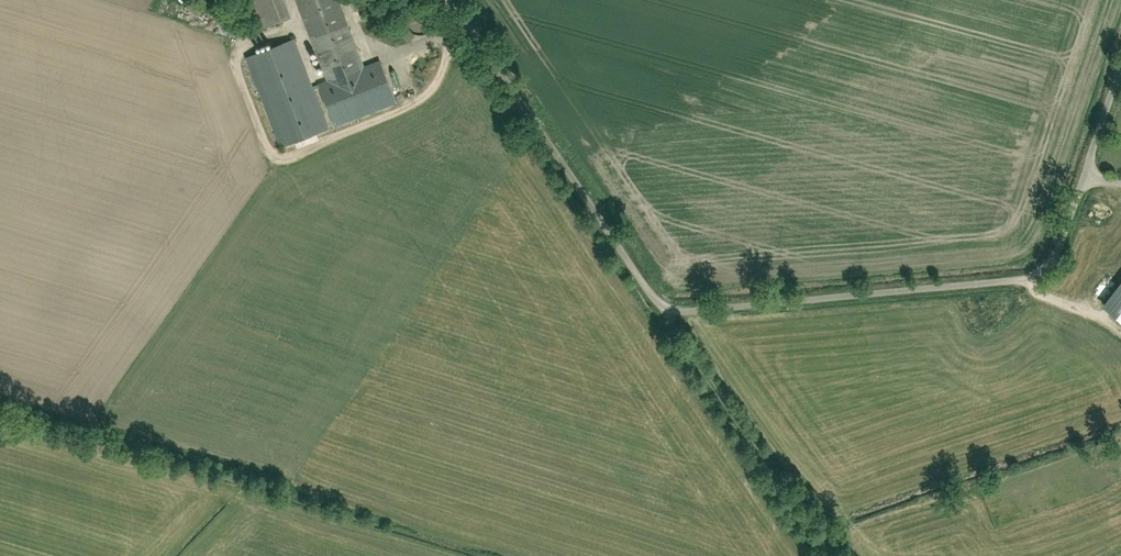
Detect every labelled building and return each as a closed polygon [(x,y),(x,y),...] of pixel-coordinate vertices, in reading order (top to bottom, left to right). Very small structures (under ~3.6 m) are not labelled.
[(281,0),(251,0),(260,23),(286,13),(281,0)] [(326,77),(315,81),(333,127),(397,102),(380,59),(363,65),(338,0),(296,0),(326,77)] [(432,22),(432,19),(432,15),(431,13),(429,10),(428,8),(425,6),(423,5),(420,4),(417,4),(415,4),(411,5),(409,7),(407,9),(405,11),(403,14),(403,16),(402,19),(403,23),(404,25),(405,27),(407,30),(410,32),(412,33),(415,34),(418,34),(420,34),(424,32),(427,31),(428,29),(430,27),(431,24),(432,22)] [(394,5),(379,9),(381,19),(397,15),(394,5)] [(514,63),(517,68),(527,62),(524,57),(514,63)] [(475,78),(465,82),(469,93),(479,89),(475,78)] [(567,207),(555,214),(559,222),(563,220),(568,229),(577,224),(567,207)]
